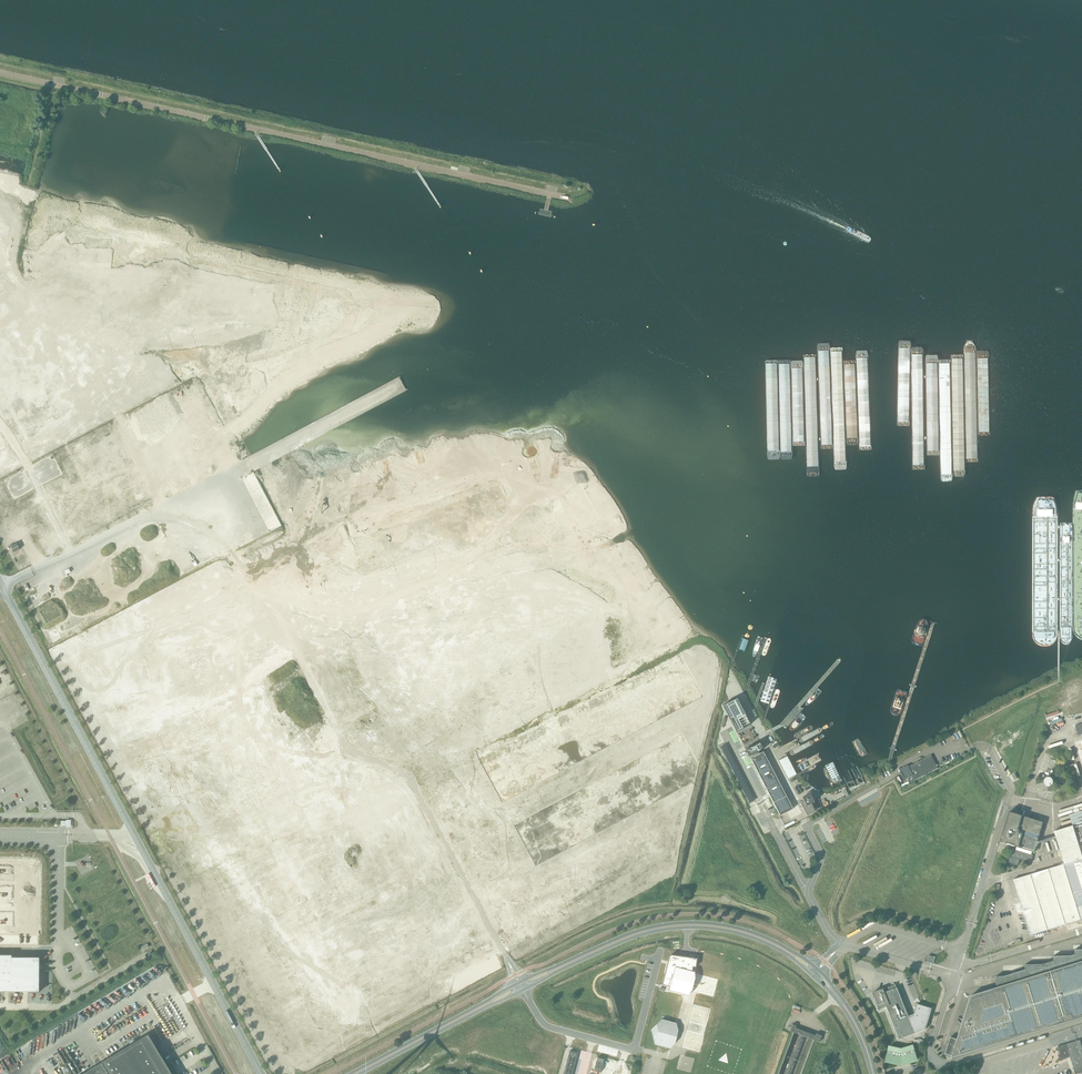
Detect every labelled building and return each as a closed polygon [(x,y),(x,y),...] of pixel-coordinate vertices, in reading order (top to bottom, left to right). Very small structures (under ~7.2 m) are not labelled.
[(332,381),(334,380),(338,387),(345,382),(339,370),(329,376),(332,381)] [(191,552),(205,546),(196,527),(183,534),(191,552)] [(14,552),(20,549),(17,543),(11,546),(14,552)] [(737,698),(730,702),(723,705),(736,732),(750,725),(737,698)] [(1063,721),(1061,714),(1046,719),(1048,726),(1063,721)] [(746,750),(749,756),(753,754),(758,752),(763,749),(759,742),(754,745),(753,746),(753,745),(750,746),(750,747),(746,750)] [(792,809),(763,752),(759,754),(758,752),(753,754),(754,757),(750,759),(770,797),(770,798),(773,803),(780,816),(792,809)] [(938,768),(931,755),(909,767),(908,765),(899,770),(904,780),(913,775),(916,780),(938,768)] [(1047,786),(1048,786),(1049,786),(1050,786),(1051,786),(1052,785),(1053,784),(1053,783),(1053,782),(1053,781),(1053,780),(1052,779),(1051,778),(1051,777),(1050,777),(1049,777),(1048,777),(1047,777),(1046,778),(1045,778),(1045,779),(1044,780),(1044,781),(1044,782),(1044,783),(1044,784),(1045,785),(1046,786),(1047,786)] [(815,811),(811,804),(814,802),(809,794),(802,798),(803,801),(800,803),(806,816),(815,811)] [(1069,815),(1073,826),(1054,831),(1056,837),(1037,842),(1038,838),(1019,832),(1015,846),(1016,847),(1016,849),(1033,855),(1036,844),(1056,838),(1064,864),(1013,879),(1030,935),(1066,924),(1067,925),(1081,920),(1081,811),(1069,815)] [(1038,838),(1043,822),(1022,815),(1018,829),(1020,830),(1019,832),(1038,838)] [(1033,855),(1016,849),(1014,849),(1011,857),(1010,856),(1008,862),(1018,865),(1020,859),(1031,863),(1033,855)] [(482,947),(463,955),(466,960),(492,949),(489,943),(482,946),(482,947)] [(1075,950),(1075,954),(1071,956),(1054,956),(1054,961),(1043,964),(1025,965),(1026,970),(1004,976),(996,977),(996,985),(997,988),(971,996),(957,1039),(950,1037),(945,1053),(952,1056),(951,1058),(1081,1018),(1081,949),(1075,950)] [(40,958),(12,957),(12,955),(0,955),(0,992),(39,992),(40,958)] [(665,973),(662,985),(670,987),(669,990),(688,995),(689,994),(688,994),(688,995),(691,983),(694,972),(694,973),(694,972),(692,971),(692,967),(696,967),(697,958),(689,957),(688,957),(684,957),(683,957),(680,957),(680,956),(672,955),(671,955),(670,955),(670,956),(669,956),(669,957),(668,961),(665,973)] [(934,964),(936,957),(929,955),(927,962),(934,964)] [(885,992),(883,989),(883,988),(873,992),(879,1009),(886,1006),(900,1039),(915,1033),(897,988),(885,992)] [(661,1019),(651,1030),(655,1044),(657,1045),(660,1046),(669,1048),(670,1047),(676,1024),(676,1023),(672,1022),(661,1019)] [(791,1028),(790,1031),(792,1032),(793,1033),(795,1033),(798,1034),(801,1036),(805,1037),(808,1038),(809,1039),(811,1034),(795,1028),(796,1026),(792,1024),(791,1026),(791,1028)] [(958,1034),(960,1027),(953,1025),(951,1032),(958,1034)] [(815,1036),(813,1040),(814,1040),(819,1042),(821,1036),(816,1033),(815,1036)] [(83,1073),(172,1073),(148,1034),(131,1045),(83,1073)] [(1079,1040),(1058,1047),(1061,1058),(1070,1056),(1075,1073),(1076,1073),(1081,1072),(1081,1048),(1079,1040)] [(917,1060),(914,1052),(915,1052),(915,1049),(914,1049),(913,1046),(901,1049),(889,1046),(888,1050),(887,1053),(888,1053),(886,1061),(897,1063),(897,1061),(902,1062),(906,1060),(907,1063),(917,1060)] [(563,1073),(572,1073),(578,1053),(570,1051),(563,1073)]
